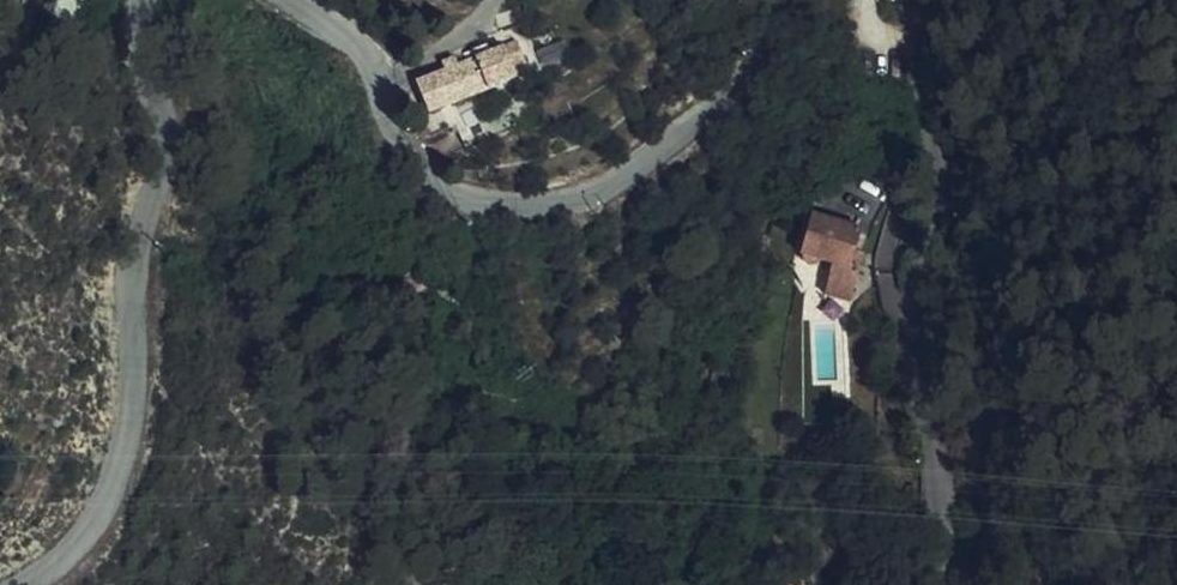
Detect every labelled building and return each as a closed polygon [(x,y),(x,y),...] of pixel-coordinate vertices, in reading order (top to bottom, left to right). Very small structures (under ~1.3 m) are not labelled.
[(489,55),(486,46),(472,52),(476,62),(458,69),(454,60),(442,65),(444,72),(417,84),(416,84),(428,115),(514,80),(509,64),(522,58),(517,44),(489,55)] [(529,74),(522,58),(509,64),(514,80),(529,74)] [(500,113),(457,133),(464,150),(508,129),(500,113)] [(849,268),(860,230),(813,216),(802,254),(833,264),(825,294),(848,301),(857,271),(849,268)]
